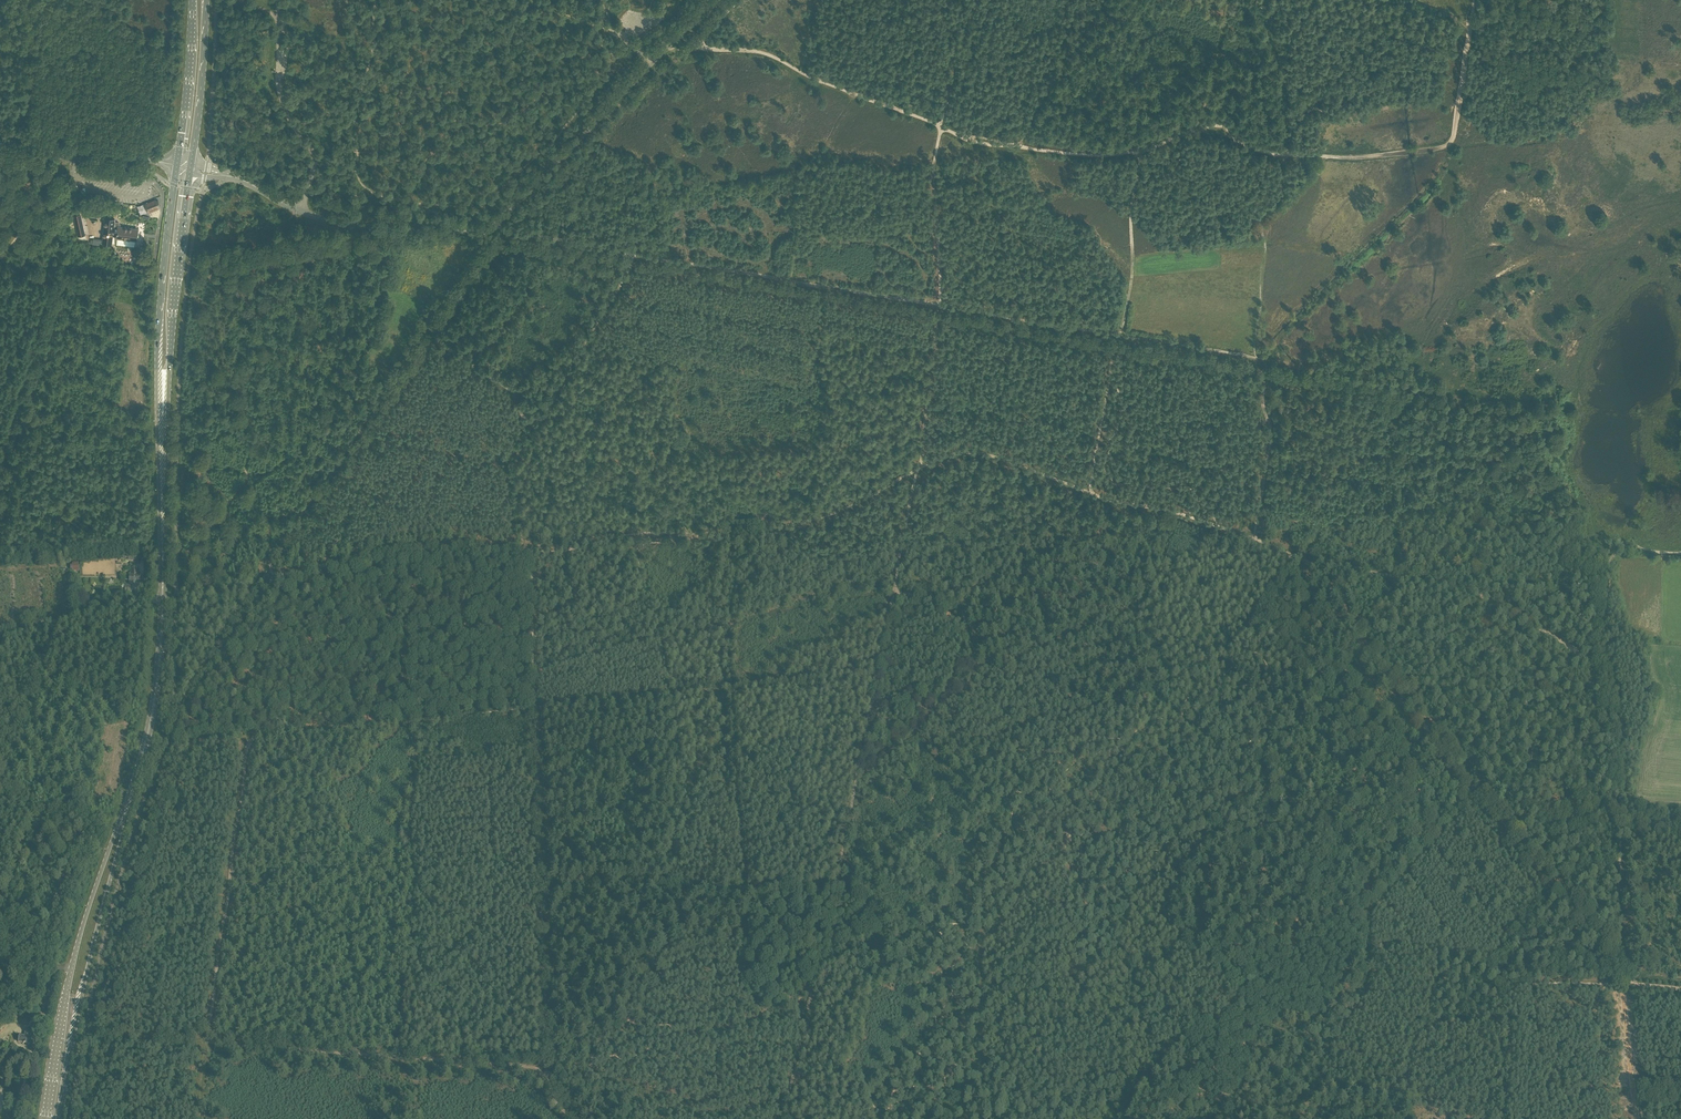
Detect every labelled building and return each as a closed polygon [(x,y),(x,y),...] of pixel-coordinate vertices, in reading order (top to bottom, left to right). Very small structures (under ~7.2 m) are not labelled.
[(145,204),(148,212),(158,208),(160,205),(159,203),(158,201),(155,200),(145,204)] [(78,237),(85,235),(80,215),(74,216),(78,237)] [(105,218),(102,243),(111,244),(112,236),(116,237),(115,245),(134,247),(135,240),(136,240),(138,229),(119,227),(120,224),(118,222),(114,222),(114,219),(105,218)] [(138,569),(130,569),(130,575),(127,575),(127,580),(130,580),(129,584),(133,584),(133,582),(140,582),(140,574),(138,574),(138,569)] [(33,1032),(25,1030),(24,1036),(20,1035),(18,1042),(31,1044),(32,1038),(33,1032)]
